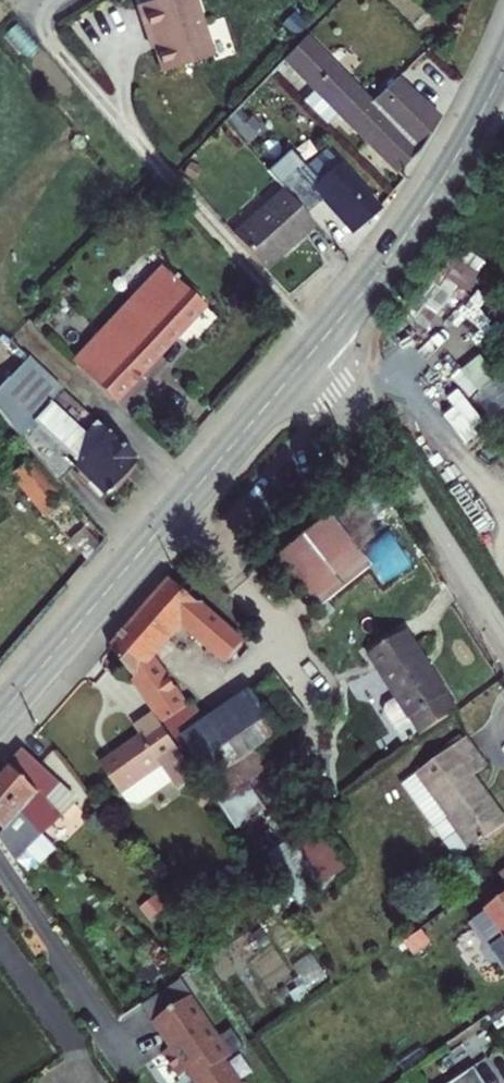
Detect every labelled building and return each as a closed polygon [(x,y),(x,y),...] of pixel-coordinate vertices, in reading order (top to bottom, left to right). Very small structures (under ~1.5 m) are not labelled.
[(155,29),(158,28),(169,64),(220,48),(205,0),(146,0),(155,29)] [(453,114),(438,102),(408,77),(382,101),(314,31),(293,54),(400,162),(405,166),(419,155),(431,143),(443,129),(453,114)] [(287,78),(278,69),(269,79),(277,87),(287,78)] [(277,87),(269,79),(231,119),(239,128),(277,87)] [(301,164),(285,181),(290,187),(308,208),(327,191),(301,164)] [(354,167),(327,191),(353,219),(358,224),(384,198),(375,189),(354,167)] [(278,260),(321,223),(308,208),(290,187),(247,226),(278,260)] [(172,262),(84,360),(123,397),(211,299),(172,262)] [(0,390),(0,393),(67,475),(80,460),(111,488),(144,451),(114,422),(102,435),(59,393),(71,379),(38,347),(0,390)] [(457,376),(503,428),(503,368),(487,349),(457,376)] [(363,449),(353,456),(362,469),(371,463),(363,449)] [(23,465),(58,512),(75,497),(40,452),(23,465)] [(75,497),(58,512),(84,546),(99,527),(75,497)] [(374,560),(328,514),(281,560),(327,607),(374,560)] [(117,655),(182,635),(187,629),(191,633),(218,624),(217,624),(175,588),(117,655)] [(248,650),(218,624),(191,633),(232,668),(248,650)] [(453,695),(411,633),(375,657),(418,720),(453,695)] [(156,666),(182,635),(117,655),(186,753),(190,750),(206,739),(156,666)] [(206,739),(190,750),(223,797),(312,735),(278,687),(206,739)] [(180,782),(196,771),(165,727),(149,738),(153,743),(127,762),(130,765),(114,777),(132,800),(172,772),(180,782)] [(420,775),(429,788),(417,797),(463,858),(503,828),(503,815),(475,776),(489,767),(468,739),(420,775)] [(85,797),(33,752),(1,789),(52,834),(75,807),(85,797)] [(111,773),(114,777),(130,765),(127,762),(111,773)] [(254,784),(225,805),(244,830),(272,809),(254,784)] [(1,789),(0,789),(0,824),(14,836),(8,842),(24,866),(52,834),(1,789)] [(304,902),(354,868),(321,819),(271,852),(304,902)] [(489,915),(503,935),(503,904),(489,915)] [(237,1060),(196,1001),(160,1024),(177,1050),(168,1056),(184,1081),(195,1074),(200,1082),(243,1082),(230,1064),(237,1060)] [(480,1071),(463,1082),(488,1082),(480,1071)]
